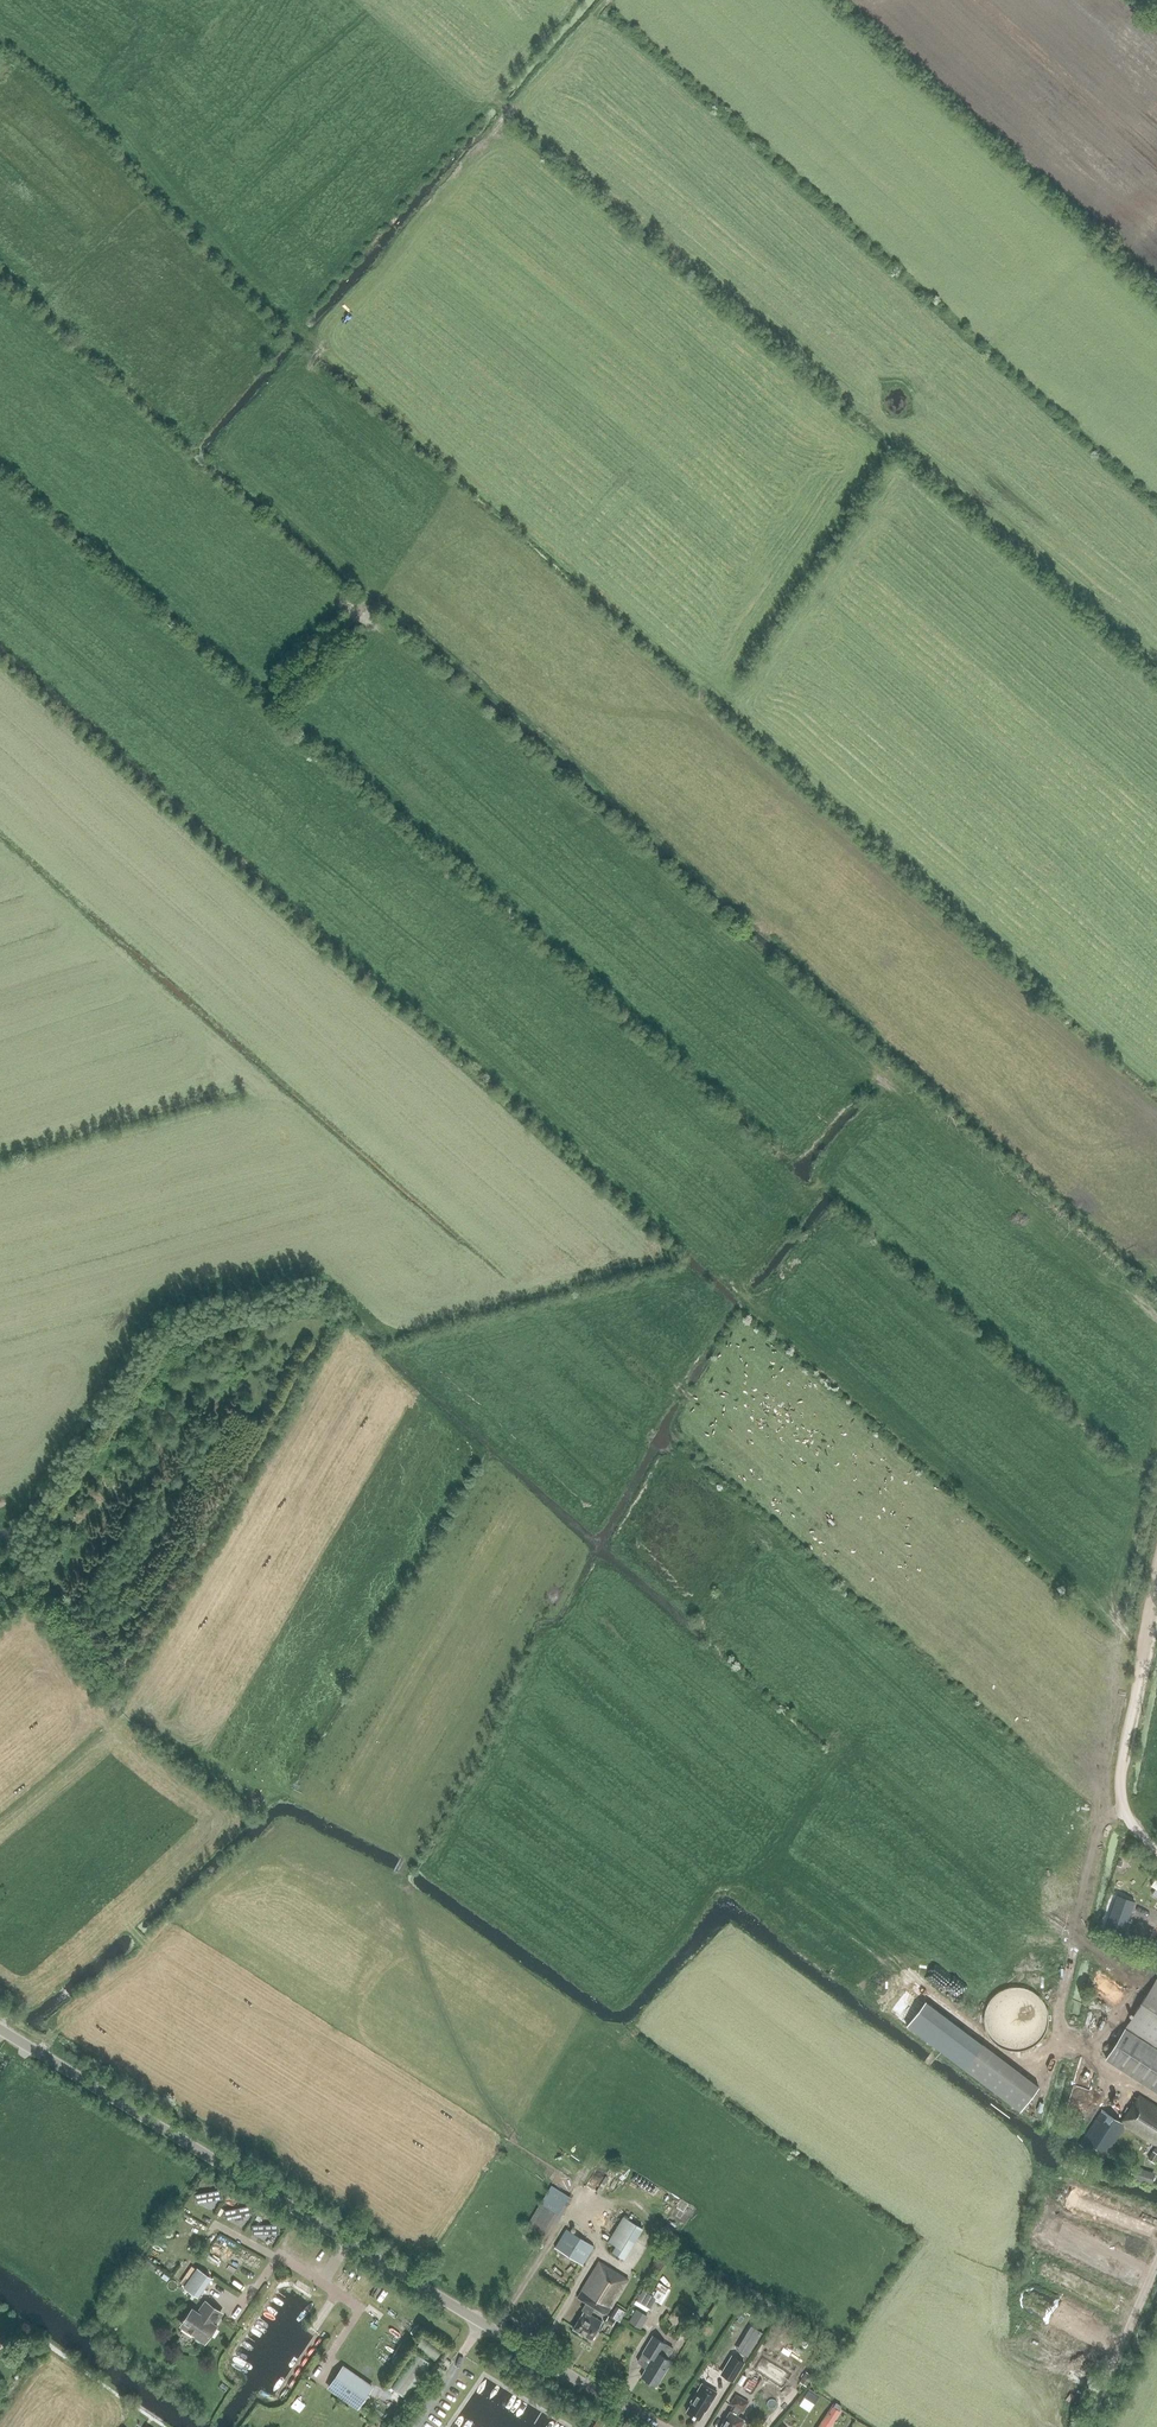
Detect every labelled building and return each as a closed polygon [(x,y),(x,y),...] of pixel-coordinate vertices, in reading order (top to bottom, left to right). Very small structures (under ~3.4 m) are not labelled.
[(1146,1887),(1156,1893),(1156,1877),(1152,1874),(1146,1887)] [(1122,1936),(1135,1902),(1116,1895),(1104,1930),(1122,1936)] [(1156,1977),(1107,2052),(1156,2085),(1156,1977)] [(989,2041),(969,2067),(1025,2111),(1046,2086),(989,2041)] [(1139,2094),(1121,2122),(1101,2109),(1079,2144),(1102,2159),(1123,2128),(1121,2127),(1123,2124),(1156,2145),(1156,2144),(1156,2106),(1139,2094)] [(1155,2151),(1154,2151),(1149,2158),(1153,2161),(1156,2156),(1156,2148),(1155,2151)] [(545,2242),(572,2198),(551,2185),(524,2229),(541,2240),(545,2242)] [(222,2189),(198,2194),(200,2202),(224,2197),(222,2189)] [(229,2217),(253,2216),(253,2207),(228,2208),(229,2217)] [(624,2259),(643,2228),(623,2216),(608,2241),(615,2246),(611,2251),(624,2259)] [(279,2224),(255,2224),(255,2232),(279,2233),(279,2224)] [(582,2263),(593,2245),(566,2229),(555,2247),(582,2263)] [(606,2314),(627,2278),(599,2261),(577,2297),(586,2302),(581,2309),(583,2310),(573,2328),(591,2339),(597,2328),(599,2329),(603,2324),(601,2322),(601,2321),(590,2314),(594,2307),(606,2314)] [(191,2279),(187,2286),(203,2296),(216,2276),(196,2264),(187,2276),(191,2279)] [(654,2297),(643,2290),(634,2303),(646,2310),(647,2309),(651,2309),(655,2300),(653,2299),(654,2297)] [(213,2325),(221,2313),(209,2305),(201,2316),(192,2310),(182,2325),(196,2335),(195,2336),(196,2340),(199,2342),(202,2341),(203,2340),(205,2341),(215,2326),(213,2325)] [(616,2306),(610,2317),(615,2320),(619,2322),(625,2312),(616,2306)] [(640,2329),(648,2316),(636,2309),(629,2321),(640,2329)] [(612,2325),(615,2320),(608,2316),(605,2320),(612,2325)] [(750,2350),(761,2332),(750,2325),(745,2334),(746,2334),(740,2344),(750,2350)] [(666,2358),(672,2347),(652,2335),(642,2351),(652,2357),(640,2375),(656,2385),(671,2360),(666,2358)] [(436,2360),(444,2352),(428,2337),(420,2345),(436,2360)] [(772,2344),(760,2364),(789,2381),(801,2361),(772,2344)] [(391,2388),(406,2398),(430,2364),(415,2353),(391,2388)] [(720,2374),(732,2381),(744,2362),(732,2355),(720,2374)] [(342,2367),(329,2387),(358,2407),(372,2387),(342,2367)] [(800,2382),(806,2386),(812,2376),(806,2372),(800,2382)] [(698,2419),(703,2410),(704,2410),(716,2390),(702,2382),(690,2402),(691,2402),(686,2412),(698,2419)] [(218,2388),(224,2392),(228,2387),(222,2383),(218,2388)] [(819,2399),(808,2391),(804,2398),(815,2405),(819,2399)] [(721,2426),(742,2426),(745,2420),(737,2415),(740,2409),(743,2411),(748,2401),(736,2394),(731,2404),(733,2405),(730,2411),(730,2412),(721,2426)] [(832,2406),(824,2420),(831,2425),(840,2410),(832,2406)] [(608,2425),(597,2419),(592,2426),(606,2426),(608,2425)]
